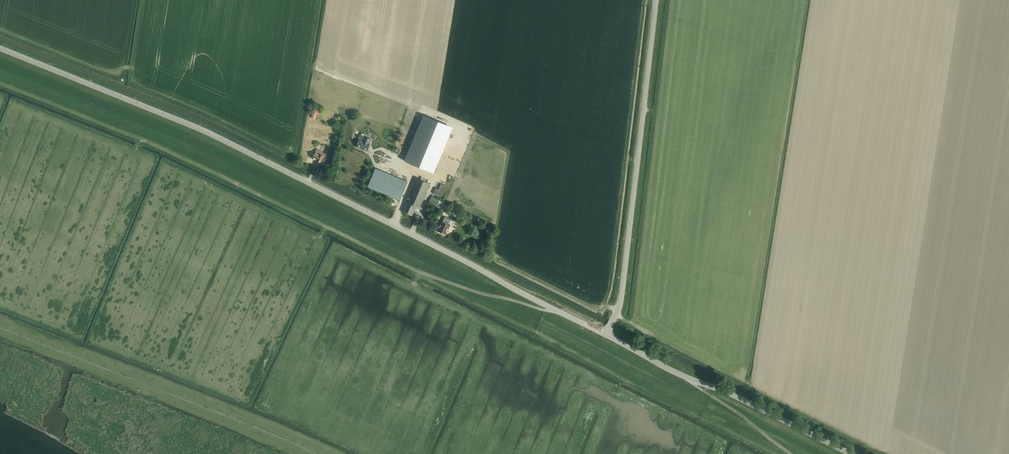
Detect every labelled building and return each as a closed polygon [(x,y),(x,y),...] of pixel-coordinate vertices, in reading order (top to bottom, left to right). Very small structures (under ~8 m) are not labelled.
[(314,108),(311,118),(315,119),(317,114),(319,115),(320,110),(314,108)] [(423,117),(405,161),(434,173),(452,128),(423,117)] [(370,140),(364,138),(362,142),(359,140),(355,149),(367,153),(370,145),(369,144),(370,140)] [(321,162),(324,157),(325,153),(322,151),(317,149),(312,158),(321,162)] [(331,160),(335,152),(330,150),(327,157),(331,160)] [(407,181),(375,169),(367,187),(400,200),(407,181)] [(403,212),(411,216),(415,206),(419,208),(430,183),(416,178),(408,197),(406,196),(405,198),(407,199),(405,202),(407,203),(403,212)] [(429,202),(436,206),(439,200),(431,197),(429,202)] [(445,234),(450,225),(448,224),(451,219),(445,216),(442,222),(439,227),(437,230),(438,230),(438,231),(445,234)]
